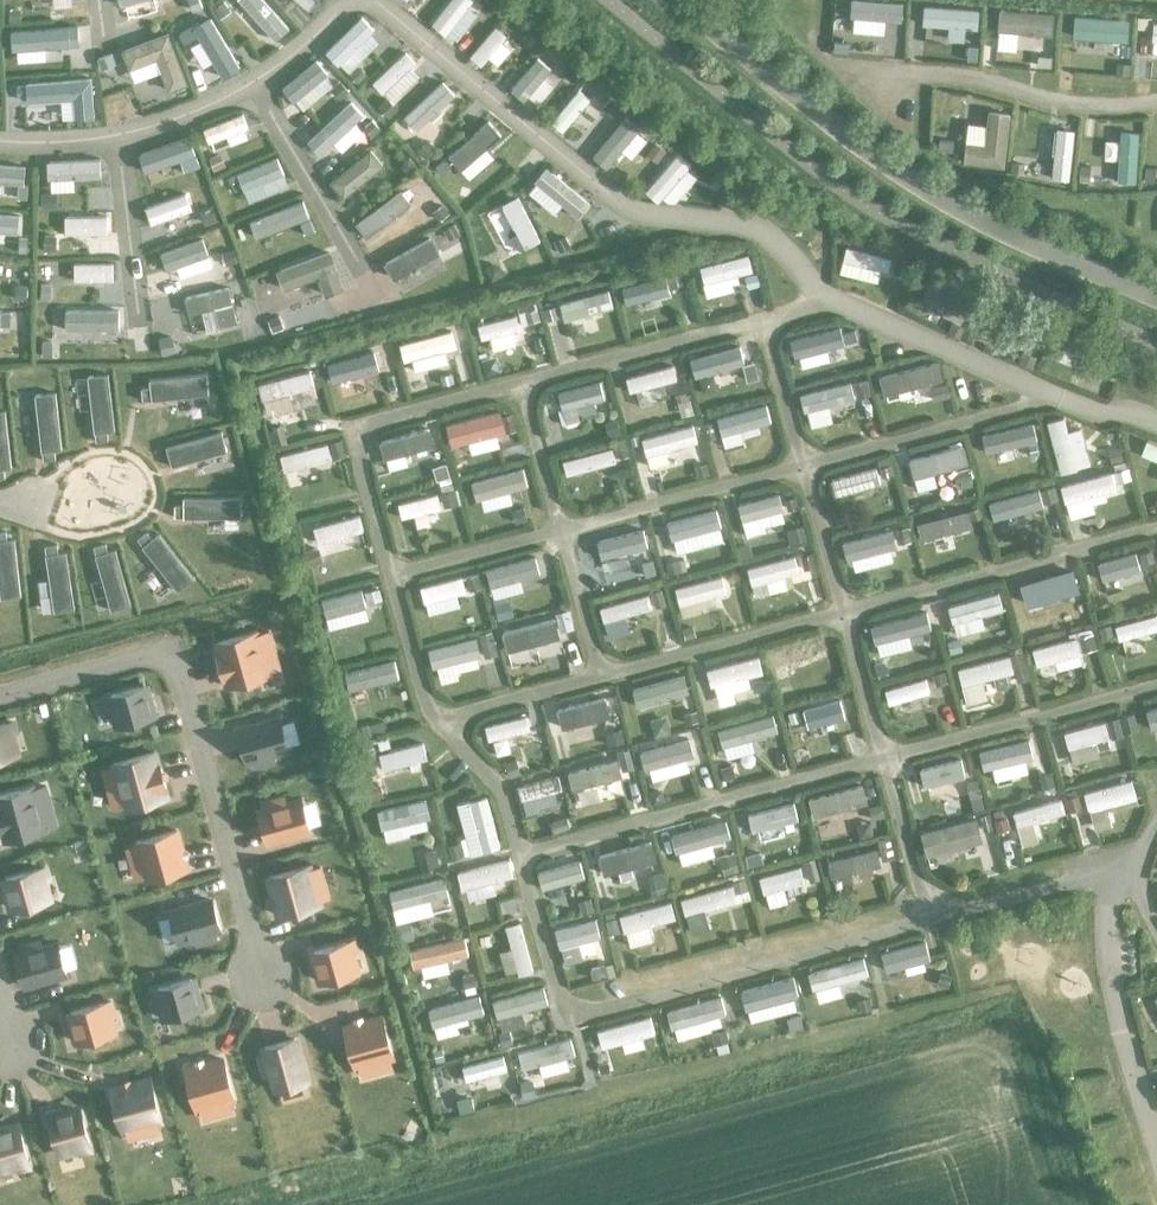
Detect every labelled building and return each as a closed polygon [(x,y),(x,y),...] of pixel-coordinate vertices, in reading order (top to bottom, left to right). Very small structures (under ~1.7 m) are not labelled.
[(263,0),(236,0),(272,42),(288,29),(263,0)] [(429,23),(443,35),(473,0),(449,0),(429,23)] [(903,3),(866,0),(851,0),(850,17),(902,21),(903,3)] [(975,28),(976,9),(922,6),(920,25),(975,28)] [(1049,33),(1051,13),(997,9),(996,29),(1049,33)] [(373,30),(360,16),(324,51),(337,64),(373,30)] [(1126,41),(1128,19),(1073,16),(1071,38),(1126,41)] [(239,68),(208,18),(191,28),(222,78),(239,68)] [(78,45),(77,25),(10,30),(11,50),(78,45)] [(505,37),(493,27),(469,56),(481,65),(505,37)] [(184,84),(166,33),(119,50),(126,70),(155,59),(166,91),(184,84)] [(382,94),(415,63),(404,52),(371,83),(382,94)] [(550,69),(537,58),(511,90),(524,101),(550,69)] [(326,76),(315,61),(281,87),(292,102),(326,76)] [(95,117),(92,77),(26,82),(27,103),(73,99),(74,119),(95,117)] [(453,96),(439,82),(402,117),(415,131),(453,96)] [(588,101),(576,91),(548,123),(560,133),(588,101)] [(362,116),(349,102),(304,142),(317,156),(362,116)] [(966,144),(964,164),(1003,168),(1008,115),(988,113),(985,146),(966,144)] [(247,127),(242,114),(203,130),(208,143),(247,127)] [(640,128),(625,116),(591,156),(605,168),(640,128)] [(500,136),(487,121),(447,156),(460,171),(500,136)] [(1068,181),(1073,130),(1056,129),(1051,179),(1068,181)] [(1135,182),(1138,132),(1121,131),(1118,181),(1135,182)] [(195,156),(189,139),(139,155),(145,172),(195,156)] [(382,166),(368,149),(328,182),(342,198),(382,166)] [(690,164),(678,154),(644,190),(656,201),(690,164)] [(283,176),(276,158),(238,174),(245,191),(283,176)] [(98,177),(98,160),(46,162),(47,179),(98,177)] [(24,167),(0,165),(0,183),(22,184),(24,167)] [(589,204),(544,167),(532,181),(577,218),(589,204)] [(409,205),(399,191),(354,223),(364,236),(409,205)] [(191,211),(186,194),(146,207),(151,224),(191,211)] [(538,241),(516,197),(500,205),(523,249),(538,241)] [(307,219),(300,202),(249,220),(255,238),(307,219)] [(20,215),(0,214),(0,233),(18,234),(20,215)] [(107,216),(64,217),(64,235),(108,234),(107,216)] [(437,254),(428,238),(382,263),(391,279),(437,254)] [(206,256),(200,239),(158,254),(164,271),(206,256)] [(892,257),(846,246),(843,261),(888,272),(892,257)] [(343,289),(329,251),(275,272),(282,290),(315,277),(323,297),(343,289)] [(748,254),(698,267),(703,285),(753,272),(748,254)] [(113,281),(113,263),(75,264),(75,281),(113,281)] [(663,277),(621,289),(625,306),(668,294),(663,277)] [(984,305),(932,278),(924,293),(977,320),(984,305)] [(235,323),(227,287),(183,297),(187,315),(214,309),(218,326),(235,323)] [(606,291),(559,304),(564,322),(611,308),(606,291)] [(118,331),(118,310),(65,310),(65,330),(118,331)] [(514,316),(475,326),(479,340),(517,331),(514,316)] [(844,346),(840,327),(788,340),(793,359),(844,346)] [(451,331),(398,345),(402,362),(455,349),(451,331)] [(1106,359),(1060,343),(1054,358),(1100,375),(1106,359)] [(743,364),(738,347),(689,360),(694,378),(743,364)] [(378,352),(332,365),(336,381),(383,369),(378,352)] [(938,363),(879,377),(884,395),(943,381),(938,363)] [(674,381),(670,366),(625,378),(628,392),(674,381)] [(313,387),(308,370),(256,385),(261,402),(313,387)] [(106,375),(86,377),(92,434),(93,443),(105,442),(104,432),(112,431),(106,375)] [(150,388),(140,389),(141,401),(151,400),(207,395),(205,375),(149,380),(150,388)] [(854,400),(849,381),(800,393),(804,412),(854,400)] [(602,401),(598,383),(556,392),(560,410),(602,401)] [(54,394),(34,396),(40,452),(41,462),(53,460),(52,451),(60,450),(54,394)] [(768,422),(763,404),(717,417),(721,434),(768,422)] [(505,433),(499,411),(445,425),(451,447),(505,433)] [(0,412),(0,479),(3,479),(2,469),(10,469),(4,412),(0,412)] [(1063,416),(1047,421),(1060,474),(1077,470),(1063,416)] [(1035,443),(1031,424),(982,436),(986,454),(1035,443)] [(696,443),(692,426),(641,440),(645,456),(696,443)] [(433,446),(428,428),(378,441),(383,459),(433,446)] [(220,432),(165,448),(170,467),(225,451),(220,432)] [(1146,440),(1140,454),(1156,461),(1156,445),(1146,440)] [(329,460),(326,444),(279,456),(283,472),(329,460)] [(968,465),(963,447),(908,461),(913,479),(968,465)] [(615,464),(611,449),(561,461),(564,476),(615,464)] [(880,485),(876,469),(832,479),(836,495),(880,485)] [(527,489),(522,470),(472,482),(477,501),(527,489)] [(1116,491),(1111,474),(1060,487),(1065,504),(1116,491)] [(1043,509),(1038,490),(989,503),(994,522),(1043,509)] [(783,512),(778,494),(737,505),(741,523),(783,512)] [(439,509),(435,495),(395,505),(399,519),(439,509)] [(182,506),(173,506),(173,518),(182,518),(239,518),(239,498),(182,498),(182,506)] [(719,529),(715,511),(667,523),(671,540),(719,529)] [(972,528),(967,511),(916,524),(920,541),(972,528)] [(363,533),(358,516),(311,528),(316,545),(363,533)] [(646,548),(642,530),(597,542),(601,560),(646,548)] [(896,550),(891,530),(841,543),(846,562),(896,550)] [(0,533),(0,597),(0,599),(20,597),(14,541),(6,542),(5,532),(0,533)] [(144,532),(135,539),(141,547),(176,591),(192,579),(156,534),(150,539),(144,532)] [(55,545),(43,547),(45,556),(53,612),(73,610),(64,553),(56,554),(55,545)] [(104,545),(93,548),(110,612),(129,607),(114,552),(106,554),(104,545)] [(1141,572),(1135,553),(1098,564),(1103,583),(1141,572)] [(538,576),(534,558),(484,571),(489,589),(538,576)] [(798,575),(794,558),(746,569),(750,585),(798,575)] [(726,594),(721,576),(674,587),(678,605),(726,594)] [(1062,577),(1018,590),(1022,603),(1066,591),(1062,577)] [(464,594),(461,579),(419,588),(423,603),(464,594)] [(364,608),(359,590),(319,600),(324,619),(364,608)] [(650,609),(646,595),(598,608),(602,621),(650,609)] [(1002,611),(998,595),(948,608),(952,624),(1002,611)] [(931,630),(926,612),(870,626),(875,644),(931,630)] [(1115,627),(1119,641),(1156,631),(1156,616),(1115,627)] [(559,638),(554,619),(500,633),(505,652),(559,638)] [(218,652),(215,652),(222,680),(226,679),(227,686),(269,675),(260,642),(272,639),(270,631),(258,634),(257,632),(216,643),(218,652)] [(1079,656),(1075,638),(1032,650),(1037,668),(1079,656)] [(480,657),(476,639),(426,651),(431,669),(480,657)] [(1012,671),(1008,654),(957,668),(966,703),(986,698),(981,679),(992,676),(995,687),(999,688),(1004,687),(1007,684),(1004,673),(1012,671)] [(761,674),(756,657),(705,671),(709,687),(761,674)] [(397,680),(393,663),(344,674),(348,692),(397,680)] [(689,694),(684,677),(631,690),(635,708),(689,694)] [(929,695),(925,680),(885,691),(889,706),(929,695)] [(110,695),(103,697),(106,709),(113,707),(118,725),(151,716),(143,686),(110,695)] [(610,719),(605,699),(556,710),(561,731),(610,719)] [(838,701),(801,711),(806,729),(843,719),(838,701)] [(1146,711),(1151,730),(1156,728),(1156,708),(1146,711)] [(775,734),(771,717),(717,730),(722,747),(775,734)] [(279,718),(236,729),(243,758),(250,756),(253,765),(274,759),(272,750),(287,746),(279,718)] [(529,733),(526,718),(483,727),(487,742),(529,733)] [(0,721),(0,759),(13,755),(7,734),(13,732),(10,719),(4,720),(0,721)] [(1108,741),(1103,722),(1063,733),(1068,751),(1108,741)] [(693,758),(688,739),(638,753),(643,771),(693,758)] [(1033,761),(1029,742),(979,752),(982,771),(1033,761)] [(425,760),(421,744),(378,755),(382,772),(425,760)] [(114,766),(102,769),(106,783),(117,780),(124,807),(166,796),(163,788),(166,787),(159,761),(156,761),(154,753),(113,764),(114,766)] [(622,779),(618,762),(567,773),(571,791),(622,779)] [(964,780),(960,762),(920,770),(923,788),(964,780)] [(561,793),(557,778),(517,788),(521,802),(561,793)] [(1136,801),(1132,782),(1082,794),(1087,812),(1136,801)] [(2,833),(4,841),(45,830),(37,801),(48,798),(45,786),(34,789),(34,787),(0,796),(0,833),(2,833)] [(866,805),(862,787),(809,800),(813,817),(866,805)] [(265,810),(259,811),(267,844),(311,832),(303,800),(285,804),(283,797),(263,802),(265,810)] [(485,798),(469,802),(481,853),(498,850),(485,798)] [(1064,814),(1061,800),(1013,811),(1016,826),(1064,814)] [(428,820),(423,801),(377,813),(382,832),(428,820)] [(798,821),(794,805),(747,816),(751,833),(798,821)] [(982,843),(976,819),(920,834),(926,857),(982,843)] [(729,840),(724,822),(669,837),(674,854),(729,840)] [(138,844),(127,846),(130,857),(141,854),(147,879),(188,868),(178,829),(137,839),(138,844)] [(654,862),(649,842),(598,856),(603,876),(654,862)] [(880,869),(876,850),(829,862),(833,880),(880,869)] [(511,879),(506,860),(456,873),(460,891),(511,879)] [(583,881),(578,863),(537,873),(542,892),(583,881)] [(311,864),(267,876),(277,915),(321,903),(314,877),(323,875),(320,865),(311,867),(311,864)] [(37,867),(3,876),(11,909),(46,900),(41,880),(48,878),(45,865),(37,867)] [(804,885),(799,867),(759,879),(764,896),(804,885)] [(446,895),(441,878),(390,892),(395,909),(446,895)] [(743,879),(730,882),(735,898),(748,894),(743,879)] [(733,904),(729,888),(680,901),(684,918),(733,904)] [(210,899),(168,910),(176,942),(193,938),(194,944),(216,938),(214,932),(219,931),(210,899)] [(675,921),(670,903),(618,917),(623,935),(675,921)] [(600,939),(595,919),(552,931),(557,951),(600,939)] [(519,924),(505,928),(517,977),(531,973),(519,924)] [(353,939),(313,949),(321,982),(354,973),(349,955),(357,953),(353,939)] [(467,958),(463,939),(410,950),(414,969),(467,958)] [(929,961),(924,942),(880,953),(885,973),(929,961)] [(58,943),(15,954),(24,986),(66,975),(58,943)] [(866,976),(862,960),(807,975),(811,991),(866,976)] [(797,996),(791,977),(740,992),(745,1011),(797,996)] [(157,986),(151,988),(154,1001),(160,1000),(165,1018),(197,1010),(189,978),(157,986)] [(546,1005),(541,987),(491,1002),(496,1019),(546,1005)] [(726,1016),(720,997),(666,1012),(672,1032),(726,1016)] [(484,1017),(479,998),(426,1011),(431,1030),(484,1017)] [(103,1001),(70,1010),(79,1042),(111,1034),(106,1014),(111,1012),(108,1000),(103,1001)] [(382,1016),(342,1026),(352,1067),(379,1060),(381,1069),(391,1066),(389,1057),(392,1056),(382,1016)] [(654,1035),(650,1018),(597,1031),(602,1048),(654,1035)] [(573,1057),(568,1038),(516,1053),(522,1072),(573,1057)] [(265,1052),(258,1054),(264,1077),(271,1075),(276,1094),(306,1086),(293,1039),(264,1046),(265,1052)] [(505,1073),(501,1056),(460,1067),(464,1083),(505,1073)] [(224,1059),(184,1069),(195,1110),(220,1103),(223,1112),(233,1109),(230,1100),(235,1099),(224,1059)] [(149,1077),(111,1087),(123,1133),(125,1132),(127,1140),(148,1134),(146,1126),(161,1123),(149,1077)] [(79,1104),(46,1112),(57,1153),(77,1148),(78,1155),(91,1151),(90,1145),(79,1104)] [(0,1125),(0,1169),(16,1165),(17,1171),(30,1167),(29,1162),(18,1121),(0,1125)]
